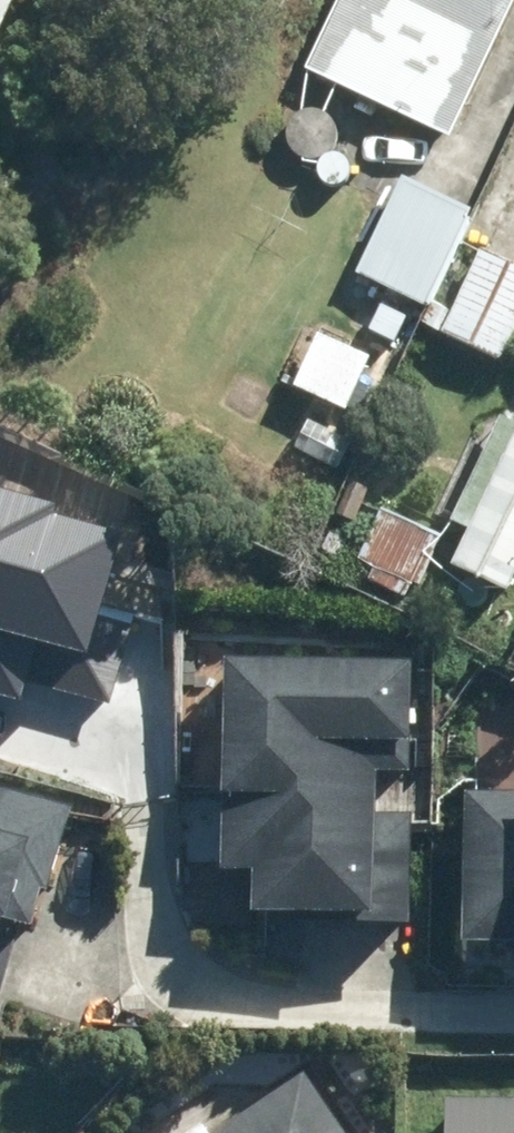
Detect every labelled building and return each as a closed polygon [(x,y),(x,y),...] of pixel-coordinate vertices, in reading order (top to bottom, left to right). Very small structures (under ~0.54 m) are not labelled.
[(300,65),(446,133),(507,0),(330,0),(300,65)] [(398,172),(352,267),(421,299),(466,204),(398,172)] [(513,319),(513,262),(480,246),(439,331),(495,358),(513,319)] [(419,320),(439,329),(448,309),(429,301),(419,320)] [(403,314),(377,302),(364,328),(391,340),(403,314)] [(513,419),(496,411),(445,517),(462,525),(445,560),(502,585),(513,559),(513,417),(513,419)] [(348,439),(305,417),(291,445),(334,467),(348,439)] [(351,519),(366,486),(348,478),(334,511),(351,519)] [(413,584),(435,532),(376,504),(354,556),(413,584)] [(307,909),(406,910),(406,818),(377,818),(378,752),(418,752),(419,668),(232,667),(231,848),(267,848),(266,955),(306,955),(307,909)] [(0,804),(0,1001),(38,886),(64,895),(85,832),(0,804)] [(475,817),(473,929),(513,929),(513,818),(475,817)] [(317,1093),(258,1132),(344,1132),(317,1093)] [(441,1095),(439,1132),(513,1132),(513,1096),(441,1095)]
